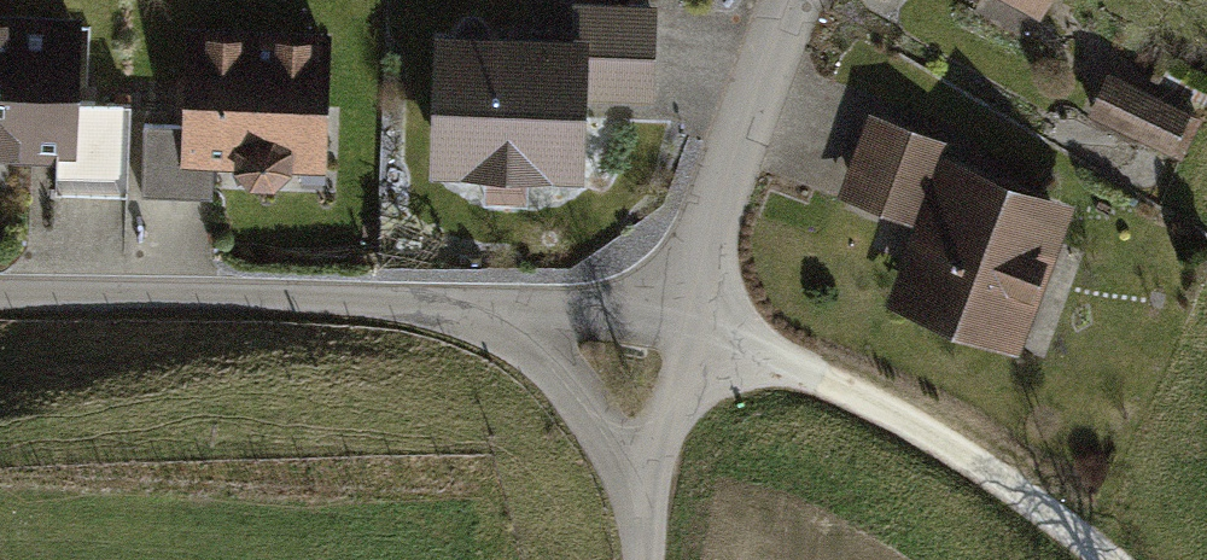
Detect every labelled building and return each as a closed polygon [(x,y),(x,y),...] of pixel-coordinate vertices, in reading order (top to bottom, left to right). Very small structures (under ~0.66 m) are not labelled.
[(427,23),(422,163),(583,169),(586,98),(644,100),(647,1),(610,0),(566,0),(565,28),(427,23)] [(1026,9),(1031,0),(1009,0),(1026,9)] [(0,7),(0,153),(48,155),(70,156),(72,99),(75,9),(0,7)] [(325,26),(182,23),(180,124),(179,153),(203,154),(322,156),(325,26)] [(1080,109),(1161,144),(1178,105),(1097,70),(1080,109)] [(121,101),(72,99),(70,156),(48,155),(46,189),(117,193),(121,101)] [(873,298),(1011,347),(1067,194),(937,147),(941,136),(858,106),(828,187),(903,214),(873,298)] [(179,153),(180,124),(135,123),(131,196),(202,196),(203,154),(179,153)]
